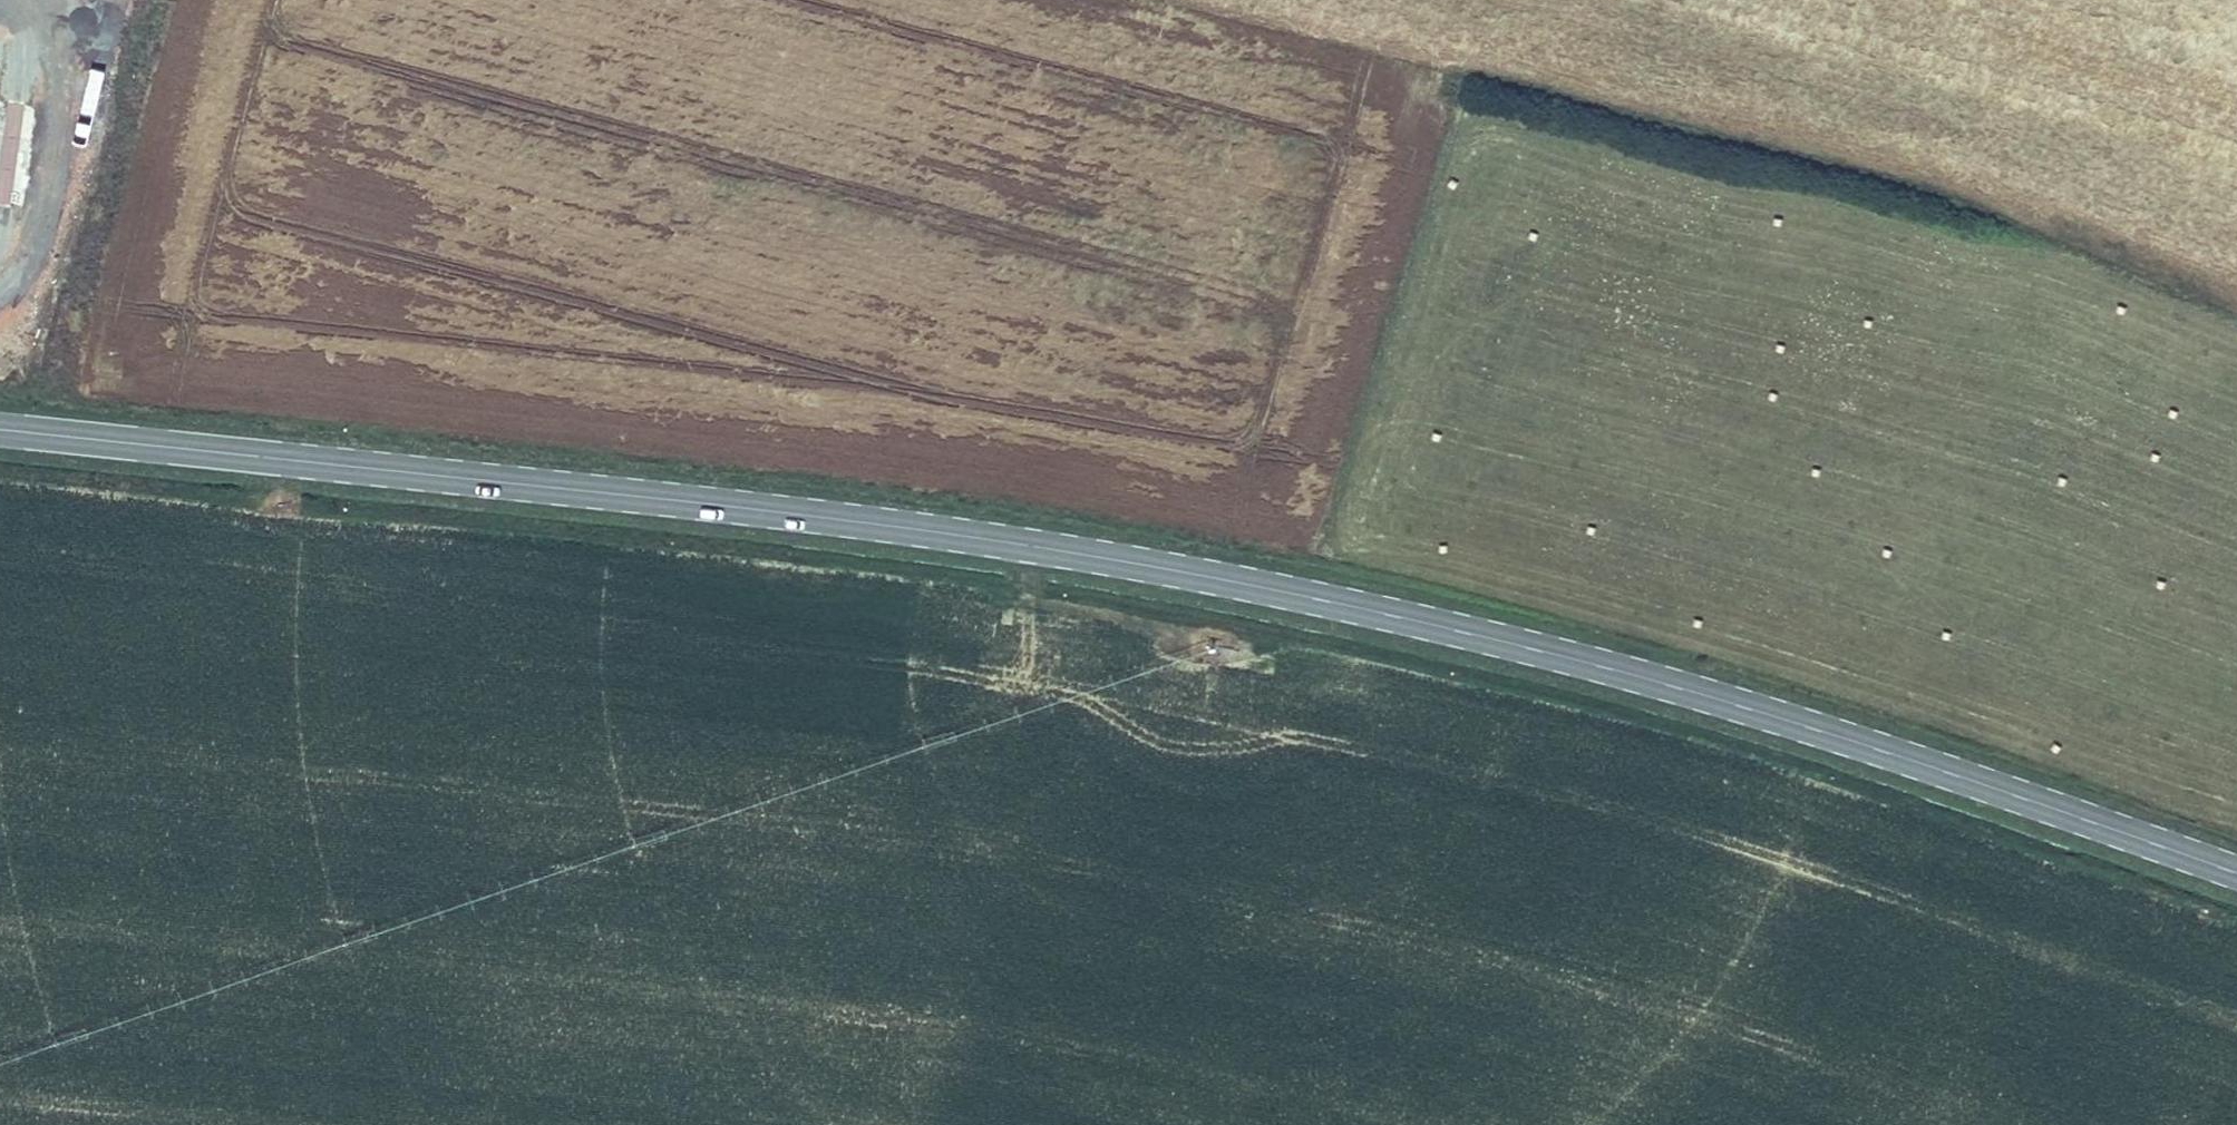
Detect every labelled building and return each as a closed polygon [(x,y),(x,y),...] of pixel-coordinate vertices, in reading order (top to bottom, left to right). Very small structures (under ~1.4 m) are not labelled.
[(36,144),(39,112),(26,111),(24,143),(36,144)]
